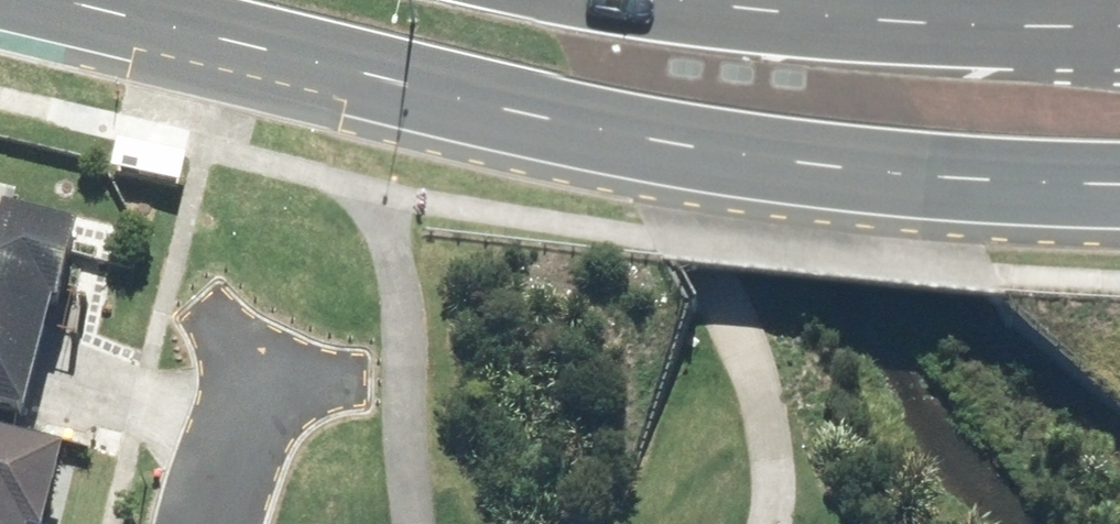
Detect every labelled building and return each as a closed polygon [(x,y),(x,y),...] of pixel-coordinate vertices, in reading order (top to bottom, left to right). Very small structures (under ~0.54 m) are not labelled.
[(111,233),(35,213),(31,227),(0,219),(0,403),(54,418),(84,306),(91,308),(111,233)] [(94,454),(0,429),(0,523),(76,523),(94,454)]
